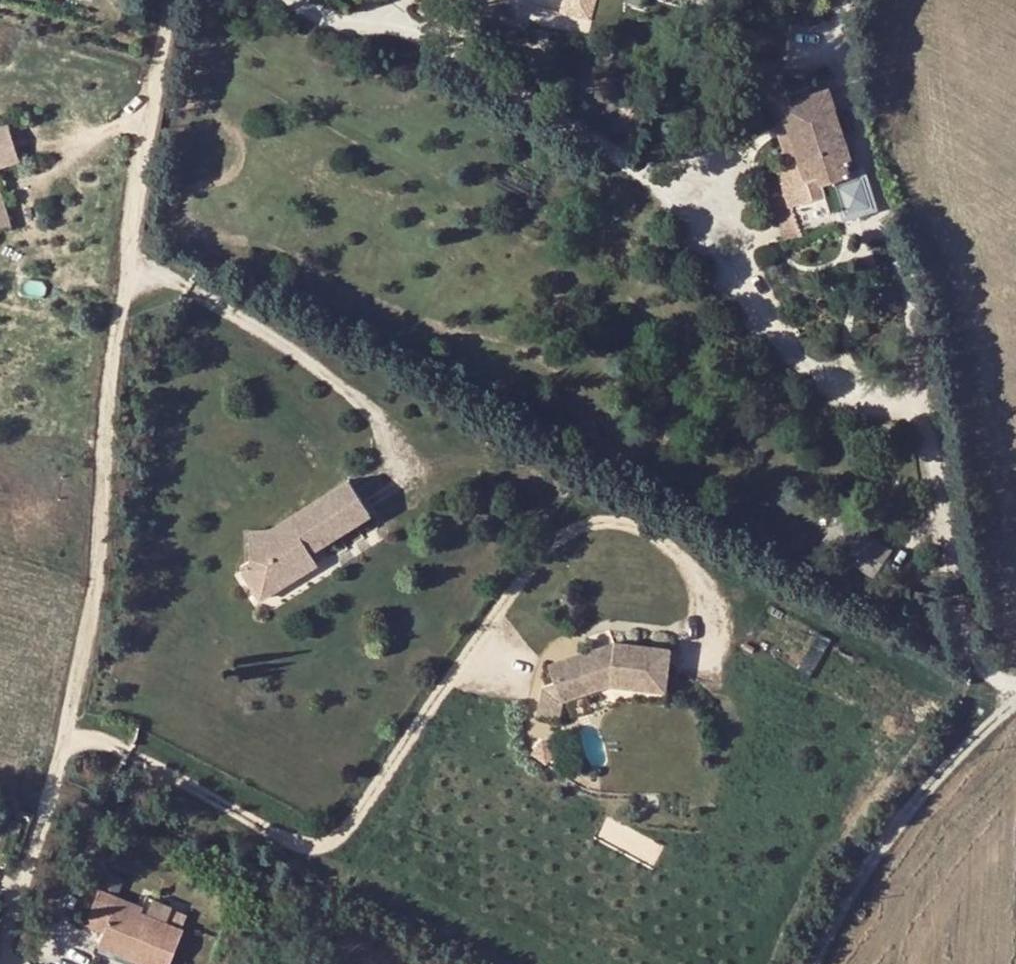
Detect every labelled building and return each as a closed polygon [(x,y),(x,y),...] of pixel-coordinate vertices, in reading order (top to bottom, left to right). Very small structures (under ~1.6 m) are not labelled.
[(560,11),(591,19),(597,0),(562,0),(560,11)] [(848,158),(825,88),(776,102),(793,165),(777,171),(790,208),(819,198),(837,191),(834,182),(848,177),(843,160),(848,158)] [(834,182),(837,191),(863,183),(855,156),(848,158),(843,160),(848,177),(834,182)] [(761,176),(782,243),(800,237),(790,208),(777,171),(761,176)] [(824,212),(867,197),(863,183),(837,191),(819,198),(824,212)] [(266,524),(244,524),(245,564),(288,563),(306,552),(368,513),(344,475),(266,524)] [(288,563),(245,564),(236,570),(254,600),(314,564),(306,552),(288,563)] [(587,652),(540,675),(547,689),(556,707),(603,684),(658,690),(662,647),(607,642),(606,650),(587,652)] [(607,642),(587,652),(606,650),(607,642)] [(556,707),(547,689),(535,695),(531,725),(553,728),(556,707)] [(100,930),(95,945),(143,963),(165,963),(181,925),(140,909),(139,906),(141,903),(98,887),(84,924),(100,930)]
